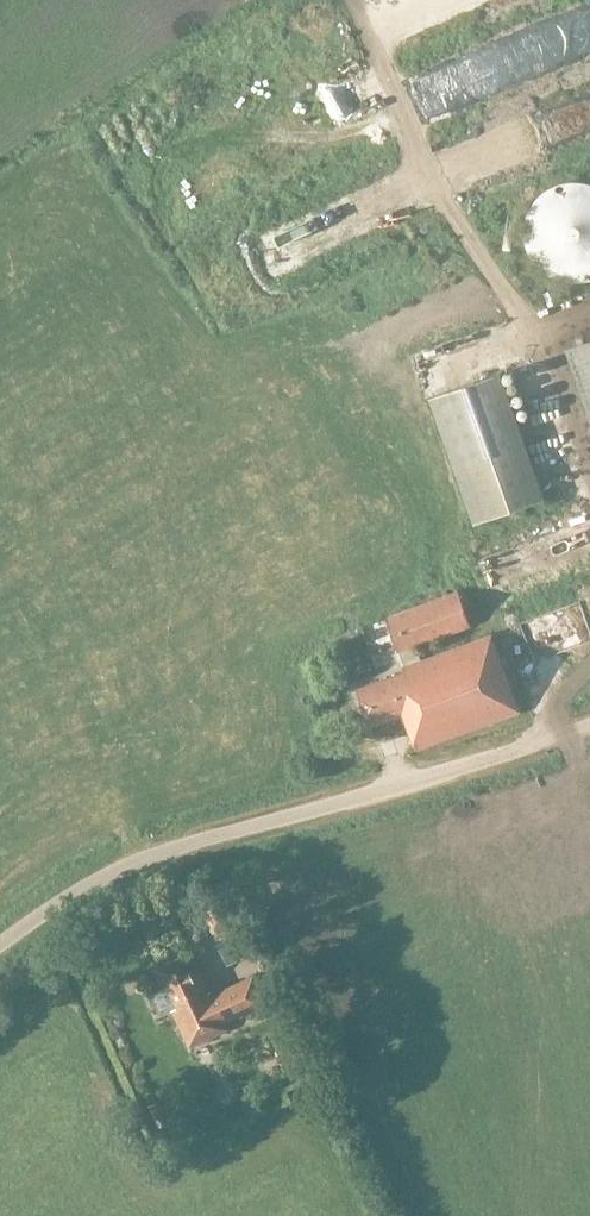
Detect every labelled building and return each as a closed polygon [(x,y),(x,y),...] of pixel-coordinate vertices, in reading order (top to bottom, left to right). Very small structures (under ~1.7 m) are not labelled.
[(453,103),(524,80),(521,70),(583,50),(575,25),(442,68),(453,103)] [(410,89),(425,119),(440,111),(425,82),(410,89)] [(589,132),(589,94),(521,119),(527,137),(520,139),(526,155),(589,132)] [(561,183),(552,186),(543,192),(536,198),(530,206),(525,218),(523,228),(523,239),(526,249),(531,258),(537,267),(543,273),(552,278),(561,281),(567,282),(576,283),(582,282),(589,280),(589,186),(584,184),(573,182),(561,183)] [(326,254),(383,224),(363,185),(305,214),(326,254)] [(258,237),(271,275),(320,258),(307,220),(258,237)] [(566,351),(589,420),(589,342),(566,351)] [(500,373),(430,398),(475,523),(545,498),(500,373)] [(545,373),(521,382),(524,392),(549,384),(545,373)] [(531,427),(562,415),(554,394),(523,406),(531,427)] [(560,511),(544,517),(549,530),(565,524),(560,511)] [(456,591),(386,618),(399,651),(469,625),(456,591)] [(402,673),(356,689),(369,725),(401,714),(414,750),(518,712),(490,635),(400,667),(402,673)] [(226,900),(199,914),(214,941),(241,927),(226,900)] [(187,1047),(225,1029),(222,1022),(265,1002),(252,975),(222,989),(224,993),(210,1000),(206,993),(208,992),(191,955),(159,971),(176,1007),(170,1010),(187,1047)]
